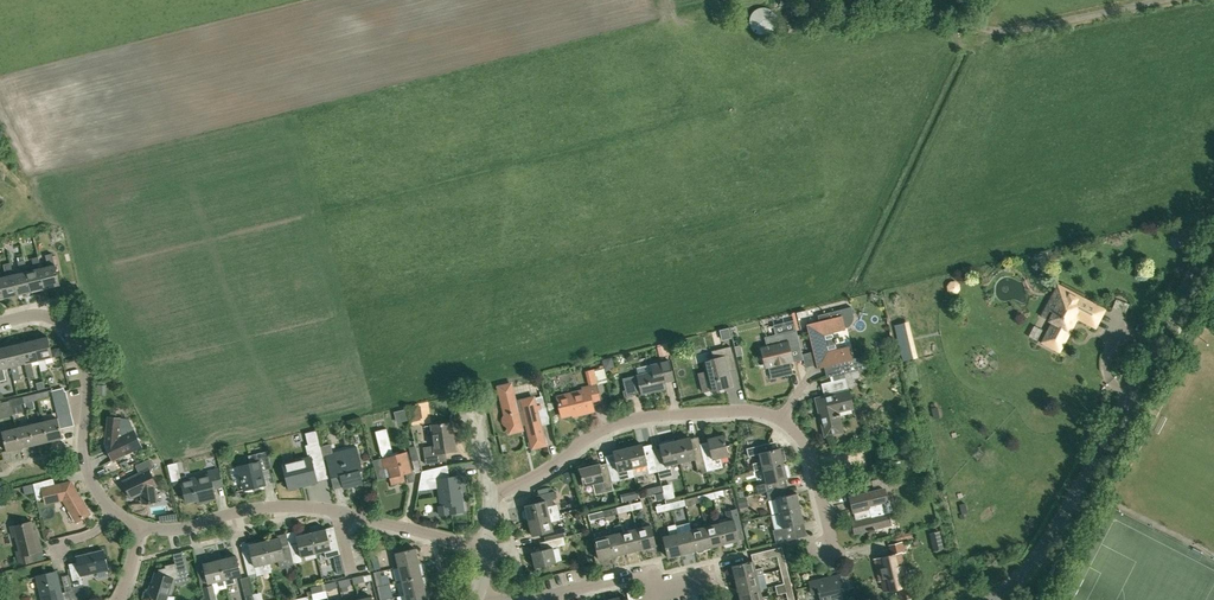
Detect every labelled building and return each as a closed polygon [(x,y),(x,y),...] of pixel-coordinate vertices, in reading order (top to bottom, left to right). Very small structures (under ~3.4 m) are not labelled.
[(775,29),(766,6),(751,11),(760,35),(775,29)] [(1177,236),(1172,238),(1174,243),(1176,247),(1181,245),(1179,241),(1177,236)] [(48,266),(41,268),(46,287),(60,284),(56,264),(55,264),(52,253),(46,255),(48,266)] [(21,272),(13,274),(18,294),(32,291),(27,271),(25,260),(24,260),(23,256),(18,257),(19,261),(18,261),(21,272)] [(46,287),(41,268),(38,257),(32,258),(35,269),(27,271),(32,291),(46,287)] [(13,274),(11,263),(4,265),(7,276),(0,277),(0,280),(4,297),(18,294),(13,274)] [(950,282),(947,286),(948,291),(952,294),(955,293),(959,289),(958,284),(955,282),(950,282)] [(1046,337),(1043,342),(1044,341),(1059,348),(1058,350),(1061,345),(1069,330),(1075,319),(1075,318),(1075,317),(1074,317),(1073,316),(1074,315),(1091,324),(1100,308),(1082,299),(1080,301),(1062,292),(1058,290),(1043,317),(1051,321),(1053,322),(1046,337)] [(818,315),(819,321),(807,324),(817,368),(828,365),(830,377),(858,370),(866,368),(866,364),(865,363),(865,362),(864,361),(863,360),(862,360),(861,359),(860,358),(859,358),(858,358),(852,359),(849,346),(827,351),(823,334),(845,329),(845,328),(846,327),(847,327),(849,326),(850,325),(851,324),(852,323),(852,321),(853,320),(853,319),(853,317),(853,315),(853,314),(851,307),(818,315)] [(908,321),(895,324),(903,360),(917,357),(908,321)] [(1030,336),(1038,339),(1043,328),(1034,325),(1030,336)] [(729,328),(719,330),(721,338),(731,336),(729,328)] [(790,361),(792,361),(789,350),(800,347),(796,330),(766,337),(768,346),(763,347),(768,366),(769,366),(772,378),(792,373),(790,361)] [(34,339),(39,359),(42,371),(48,369),(45,358),(52,356),(48,336),(34,339)] [(39,359),(34,339),(20,343),(25,363),(28,377),(35,375),(31,361),(39,359)] [(6,346),(11,366),(14,380),(21,379),(18,364),(25,363),(20,343),(19,343),(19,341),(17,340),(13,341),(12,343),(12,345),(6,346)] [(670,354),(667,344),(657,347),(659,357),(670,354)] [(6,379),(4,368),(11,366),(6,346),(0,347),(0,380),(6,379)] [(707,371),(697,373),(702,392),(711,390),(731,385),(728,371),(728,369),(736,366),(731,346),(710,351),(712,359),(704,361),(707,371)] [(625,390),(623,390),(624,398),(633,396),(632,394),(639,393),(638,391),(641,391),(641,394),(645,393),(666,388),(664,379),(673,377),(669,360),(650,364),(651,365),(637,368),(638,375),(635,376),(635,375),(623,378),(625,390)] [(838,412),(853,409),(848,387),(846,378),(832,381),(834,393),(815,398),(825,436),(843,432),(838,412)] [(36,382),(31,383),(33,393),(45,390),(45,388),(38,390),(36,382)] [(510,382),(498,385),(506,416),(505,416),(505,417),(504,417),(503,418),(503,419),(503,420),(503,421),(503,422),(504,423),(505,424),(506,424),(507,424),(508,424),(510,431),(521,429),(521,425),(527,423),(533,446),(544,444),(540,425),(551,422),(544,395),(515,402),(510,382)] [(599,399),(596,385),(596,384),(581,388),(582,392),(558,398),(562,415),(578,411),(578,414),(594,410),(591,401),(599,399)] [(68,398),(67,390),(65,391),(64,388),(52,391),(54,401),(68,398)] [(37,393),(39,399),(50,397),(48,390),(37,393)] [(23,396),(25,403),(36,400),(34,394),(23,396)] [(22,403),(21,397),(9,400),(11,406),(22,403)] [(70,404),(68,398),(54,401),(56,408),(70,404)] [(8,407),(7,400),(0,402),(0,409),(8,407)] [(70,404),(56,408),(57,414),(71,411),(70,404)] [(397,421),(406,420),(405,410),(396,411),(397,421)] [(57,414),(58,417),(59,421),(73,417),(71,411),(57,414)] [(129,419),(121,418),(109,416),(105,443),(113,460),(142,446),(134,430),(129,419)] [(63,437),(60,428),(59,421),(58,417),(44,421),(48,441),(63,437)] [(75,425),(73,417),(59,421),(60,428),(75,425)] [(48,441),(44,421),(30,424),(34,444),(48,441)] [(451,421),(431,424),(435,452),(424,454),(426,463),(447,460),(445,451),(455,450),(451,421)] [(30,424),(16,427),(21,447),(34,444),(30,424)] [(21,447),(16,427),(2,431),(7,450),(21,447)] [(702,450),(706,467),(707,471),(723,467),(721,457),(728,455),(722,435),(708,438),(710,448),(702,450)] [(384,454),(385,456),(381,457),(384,468),(387,467),(391,484),(405,481),(403,473),(412,471),(407,451),(399,453),(399,450),(392,452),(388,437),(378,439),(382,454),(384,454)] [(690,437),(675,441),(680,462),(694,459),(697,469),(706,467),(702,450),(701,448),(693,450),(690,437)] [(326,467),(324,456),(321,446),(320,441),(305,445),(309,458),(284,464),(289,488),(317,481),(314,470),(326,467)] [(663,458),(655,459),(658,471),(660,478),(672,475),(670,465),(680,462),(675,441),(660,445),(663,458)] [(629,444),(628,447),(634,474),(648,471),(649,473),(658,471),(655,459),(654,456),(645,458),(642,444),(638,444),(636,442),(629,444)] [(766,443),(747,448),(749,456),(759,453),(761,461),(752,463),(754,470),(784,463),(782,456),(785,456),(783,447),(780,448),(780,447),(767,450),(766,443)] [(333,453),(326,455),(326,456),(331,477),(340,475),(343,486),(355,483),(355,486),(363,484),(360,470),(363,470),(357,446),(333,452),(333,453)] [(634,474),(628,447),(612,451),(616,465),(608,467),(609,471),(612,482),(621,480),(620,478),(634,474)] [(265,484),(262,475),(261,470),(272,468),(268,450),(249,455),(251,463),(239,466),(243,481),(244,481),(246,489),(265,484)] [(131,497),(143,491),(144,503),(157,501),(155,486),(157,485),(150,470),(155,468),(150,458),(136,465),(140,473),(124,481),(131,497)] [(126,460),(120,463),(123,469),(129,466),(126,460)] [(579,465),(580,468),(579,468),(583,485),(594,483),(596,493),(613,488),(612,482),(609,471),(602,472),(600,463),(597,464),(596,461),(579,465)] [(784,463),(754,470),(763,468),(766,482),(756,485),(758,493),(766,491),(777,489),(775,481),(787,478),(784,463)] [(438,514),(449,513),(463,511),(458,476),(449,477),(447,464),(422,470),(419,482),(437,479),(441,506),(437,506),(438,514)] [(210,474),(182,481),(187,502),(204,497),(205,501),(216,498),(213,488),(223,486),(219,469),(209,471),(210,474)] [(572,474),(570,472),(568,472),(566,472),(564,473),(562,474),(562,477),(562,479),(563,481),(564,483),(566,483),(569,483),(572,481),(573,478),(573,476),(572,474)] [(43,488),(42,481),(33,483),(37,500),(45,497),(47,503),(63,499),(76,521),(90,513),(71,481),(43,488)] [(23,486),(25,494),(29,493),(34,492),(32,484),(23,486)] [(664,484),(664,498),(673,498),(674,485),(664,484)] [(777,489),(766,491),(769,500),(775,498),(779,512),(800,507),(797,493),(786,495),(784,487),(777,489)] [(723,489),(712,492),(713,499),(724,496),(723,489)] [(884,489),(850,497),(852,509),(856,508),(858,519),(852,521),(854,532),(890,524),(888,512),(882,514),(879,502),(887,500),(884,489)] [(525,506),(526,509),(524,510),(523,512),(524,517),(526,518),(528,518),(529,520),(559,513),(557,505),(554,505),(552,499),(556,498),(554,490),(545,493),(531,496),(532,504),(525,506)] [(710,499),(709,493),(698,495),(699,502),(710,499)] [(696,503),(695,496),(684,499),(685,505),(696,503)] [(746,497),(738,499),(740,508),(749,506),(746,497)] [(683,506),(681,499),(670,502),(672,509),(683,506)] [(630,503),(632,510),(643,507),(642,501),(630,503)] [(668,509),(667,503),(656,505),(657,512),(668,509)] [(629,510),(627,504),(616,507),(618,513),(629,510)] [(800,507),(779,512),(782,527),(773,530),(776,542),(796,537),(793,525),(804,523),(800,507)] [(615,514),(613,508),(602,510),(604,516),(615,514)] [(736,509),(726,511),(727,517),(718,519),(719,523),(724,543),(725,545),(726,546),(731,545),(732,543),(732,541),(738,540),(738,539),(743,537),(736,509)] [(588,514),(590,520),(601,517),(599,511),(588,514)] [(559,513),(529,520),(532,535),(544,532),(546,541),(563,536),(565,536),(563,527),(553,530),(551,522),(561,519),(559,513)] [(32,521),(15,525),(20,550),(18,550),(21,563),(34,560),(32,553),(42,550),(38,536),(35,537),(32,521)] [(719,523),(705,526),(710,547),(724,543),(719,523)] [(614,525),(616,533),(608,535),(613,556),(627,552),(622,531),(620,524),(614,525)] [(667,526),(670,535),(663,536),(668,557),(682,553),(677,533),(675,524),(667,526)] [(650,525),(636,528),(641,549),(655,545),(650,525)] [(704,551),(704,550),(704,548),(710,547),(705,526),(691,529),(696,550),(697,550),(697,552),(699,552),(704,551)] [(316,553),(324,551),(326,558),(332,556),(337,555),(340,554),(336,537),(329,539),(326,528),(311,532),(316,553)] [(641,549),(636,528),(622,531),(627,552),(641,549)] [(49,529),(45,530),(46,537),(54,535),(53,531),(49,529)] [(682,553),(696,550),(691,529),(677,533),(682,553)] [(290,546),(294,563),(303,561),(301,556),(316,553),(311,532),(295,535),(298,544),(290,546)] [(608,535),(594,538),(599,559),(613,556),(608,535)] [(563,536),(546,541),(540,542),(542,549),(532,552),(535,567),(556,562),(553,547),(565,544),(563,536)] [(272,539),(264,541),(269,562),(271,569),(270,562),(278,560),(279,567),(282,569),(286,568),(287,572),(296,570),(294,563),(290,546),(281,548),(279,537),(272,539)] [(271,569),(269,562),(264,541),(250,544),(251,550),(243,552),(248,574),(256,573),(256,575),(272,572),(271,569)] [(903,541),(888,545),(890,555),(874,559),(878,576),(881,575),(885,591),(898,588),(901,599),(913,597),(910,584),(908,584),(900,553),(906,552),(903,541)] [(398,566),(418,562),(415,547),(395,552),(398,566)] [(782,547),(766,550),(767,557),(777,555),(780,565),(786,564),(782,547)] [(77,556),(78,560),(69,562),(74,586),(83,584),(81,575),(109,569),(106,558),(105,558),(103,550),(77,556)] [(237,555),(220,559),(226,585),(235,583),(233,577),(241,575),(237,555)] [(226,585),(225,579),(220,559),(218,560),(217,559),(215,557),(211,558),(210,560),(210,562),(204,563),(209,586),(203,587),(206,599),(217,599),(215,593),(218,588),(217,583),(225,581),(226,585)] [(381,568),(378,557),(372,558),(374,569),(381,568)] [(754,561),(733,566),(736,580),(757,575),(763,573),(762,568),(756,569),(754,561)] [(418,562),(398,566),(402,580),(421,575),(418,562)] [(158,573),(155,572),(150,590),(148,589),(146,591),(143,598),(144,599),(153,599),(154,599),(166,599),(168,594),(172,595),(176,583),(181,585),(189,581),(185,563),(184,563),(185,566),(177,567),(176,565),(176,563),(165,565),(166,567),(159,569),(158,573)] [(783,580),(789,578),(787,567),(781,569),(783,580)] [(71,590),(61,592),(56,571),(37,576),(42,599),(76,599),(73,589),(71,590)] [(380,574),(374,575),(377,586),(383,584),(380,574)] [(825,577),(809,581),(812,594),(819,593),(821,599),(845,599),(839,574),(830,576),(825,577)] [(354,584),(365,581),(363,575),(352,577),(354,584)] [(421,575),(402,580),(405,594),(425,589),(421,575)] [(757,575),(736,580),(739,594),(760,589),(757,575)] [(245,596),(253,595),(248,576),(241,578),(245,596)] [(351,584),(349,578),(338,581),(340,587),(341,587),(342,591),(349,590),(347,585),(351,584)] [(335,581),(325,584),(326,590),(337,588),(335,581)] [(787,594),(793,592),(790,581),(784,583),(787,594)] [(312,593),(323,591),(322,584),(311,587),(312,593)] [(384,588),(377,589),(380,599),(381,599),(386,599),(384,588)] [(425,589),(405,594),(406,599),(427,599),(425,589)] [(769,595),(762,597),(760,589),(739,594),(741,599),(770,599),(769,595)]
